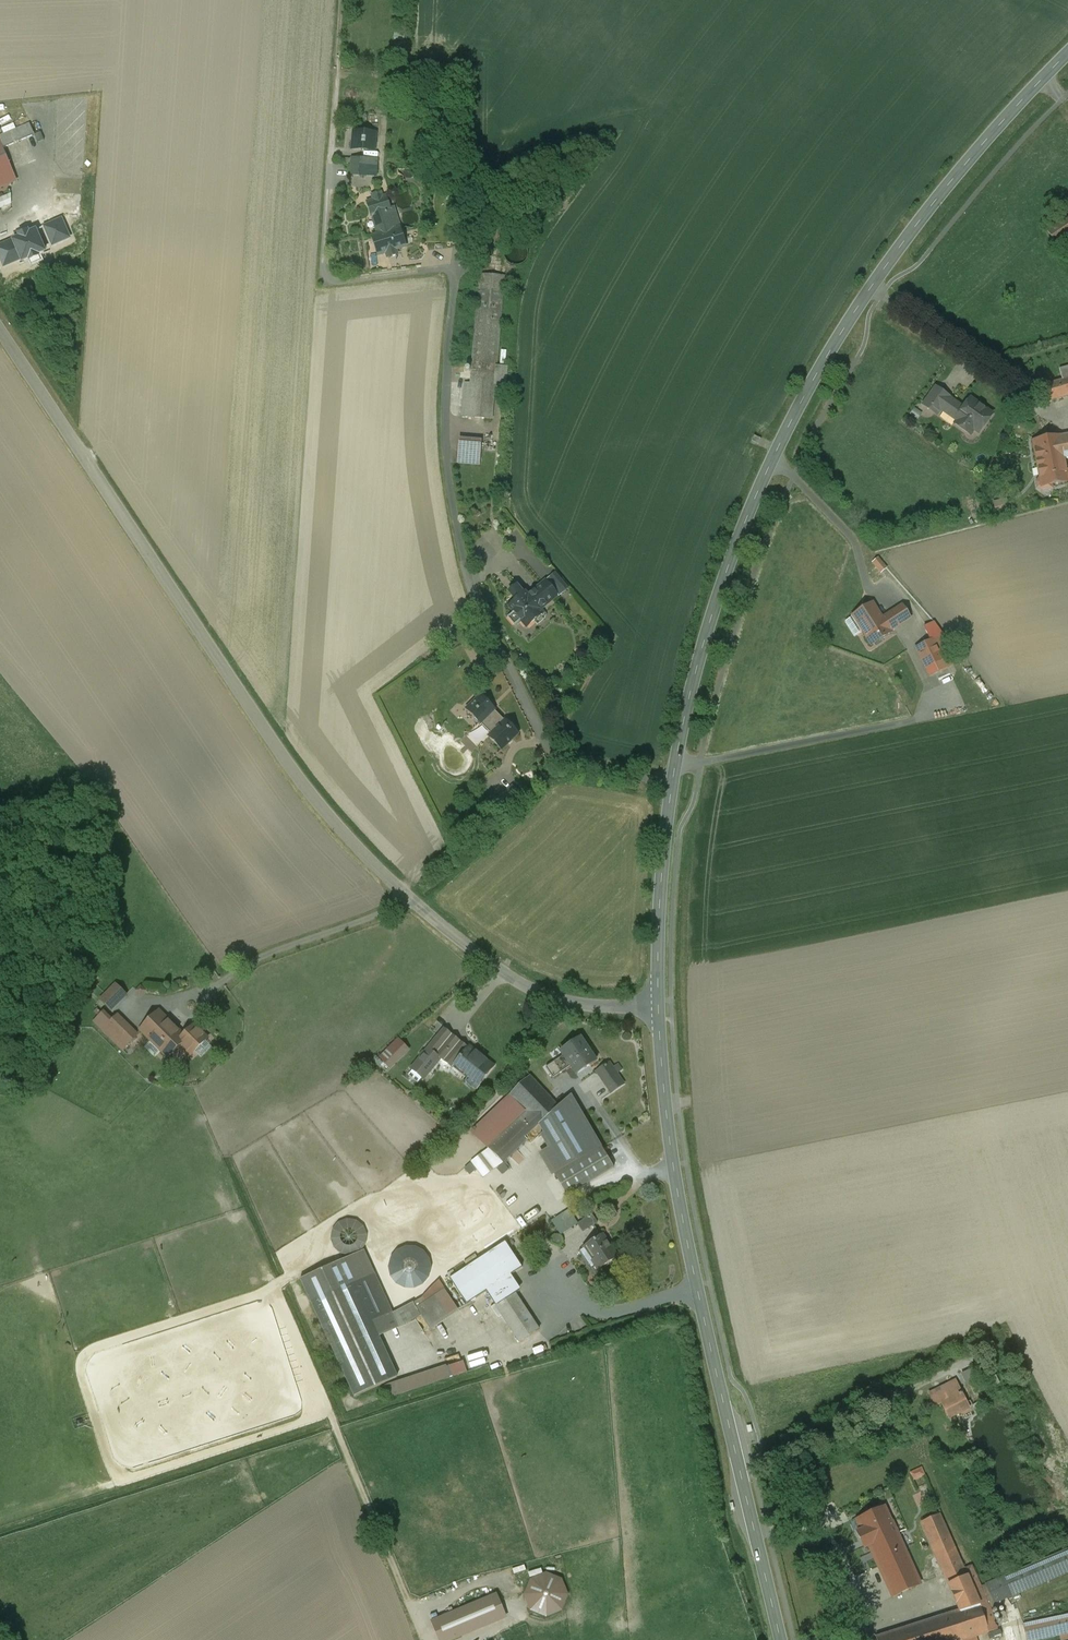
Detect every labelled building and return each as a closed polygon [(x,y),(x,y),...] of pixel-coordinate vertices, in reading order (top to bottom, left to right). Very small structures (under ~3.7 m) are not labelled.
[(3,148),(35,135),(30,124),(0,136),(0,150),(3,148)] [(375,135),(354,133),(353,149),(374,151),(375,135)] [(14,182),(10,174),(14,173),(3,148),(0,150),(0,188),(14,182)] [(376,161),(352,160),(351,174),(375,176),(376,161)] [(0,198),(0,209),(16,203),(12,193),(0,198)] [(394,210),(390,211),(385,197),(382,198),(381,193),(372,196),(374,200),(360,205),(365,219),(374,216),(381,239),(376,240),(380,255),(387,253),(388,257),(396,255),(395,250),(405,247),(400,230),(401,230),(394,210)] [(516,242),(513,242),(511,243),(509,244),(508,245),(507,246),(506,248),(505,249),(504,250),(504,252),(504,254),(504,255),(504,257),(505,259),(506,261),(508,263),(510,264),(512,265),(514,266),(517,266),(520,266),(522,265),(523,264),(524,263),(525,262),(527,260),(527,258),(528,257),(528,256),(528,254),(528,252),(527,250),(527,248),(526,247),(525,245),(523,244),(521,243),(519,242),(516,242)] [(504,277),(480,275),(471,383),(465,383),(462,417),(492,420),(504,277)] [(1059,370),(1062,381),(1067,379),(1067,368),(1059,370)] [(1039,388),(1044,403),(1067,396),(1067,379),(1062,381),(1039,388)] [(936,388),(925,403),(938,412),(940,410),(946,401),(948,398),(936,388)] [(970,399),(965,406),(961,411),(946,401),(940,410),(957,422),(955,425),(965,432),(969,427),(979,434),(992,415),(970,399)] [(754,436),(752,442),(758,445),(761,440),(754,436)] [(1060,437),(1064,460),(1067,460),(1067,436),(1060,437)] [(1033,442),(1039,478),(1036,483),(1037,488),(1042,491),(1052,489),(1051,485),(1067,482),(1064,460),(1060,437),(1033,442)] [(481,447),(458,445),(457,463),(480,465),(481,447)] [(1002,501),(994,503),(996,514),(1004,512),(1002,501)] [(882,557),(875,562),(883,574),(891,569),(882,557)] [(568,589),(555,574),(545,583),(557,596),(558,598),(568,589)] [(557,596),(545,583),(541,586),(553,600),(557,596)] [(541,586),(528,597),(540,611),(553,600),(541,586)] [(528,597),(525,593),(524,595),(519,589),(512,595),(516,601),(509,607),(509,608),(510,607),(514,613),(521,621),(527,628),(543,614),(540,611),(528,597)] [(882,619),(872,604),(853,616),(871,645),(891,633),(889,631),(896,626),(889,615),(882,619)] [(902,606),(889,615),(896,626),(910,618),(902,606)] [(521,621),(514,613),(507,618),(514,627),(521,621)] [(933,640),(916,648),(926,668),(934,664),(939,673),(947,669),(933,640)] [(495,709),(481,695),(467,709),(481,723),(482,723),(492,734),(505,721),(495,710),(495,709)] [(492,734),(489,737),(502,750),(518,734),(506,720),(505,721),(492,734)] [(107,993),(101,999),(111,1010),(126,995),(115,985),(107,993)] [(187,1039),(159,1011),(140,1031),(168,1058),(187,1039)] [(137,1035),(117,1016),(103,1030),(122,1050),(137,1035)] [(468,1049),(444,1030),(430,1046),(442,1056),(454,1065),(468,1049)] [(580,1038),(561,1051),(564,1056),(546,1068),(553,1078),(571,1066),(577,1075),(596,1062),(580,1038)] [(430,1046),(411,1070),(423,1079),(442,1056),(430,1046)] [(468,1049),(454,1065),(470,1078),(469,1079),(470,1079),(468,1082),(476,1089),(493,1067),(469,1047),(468,1049)] [(390,1048),(380,1059),(389,1069),(400,1058),(390,1048)] [(609,1063),(596,1072),(611,1093),(623,1084),(609,1063)] [(602,1148),(571,1095),(558,1107),(530,1076),(509,1096),(525,1112),(487,1148),(489,1149),(502,1163),(526,1140),(525,1138),(539,1125),(543,1132),(540,1135),(562,1171),(602,1148)] [(525,1112),(509,1096),(472,1131),(487,1148),(525,1112)] [(562,1171),(555,1175),(567,1196),(614,1168),(602,1148),(562,1171)] [(561,1236),(578,1224),(568,1210),(551,1221),(561,1236)] [(592,1215),(578,1224),(583,1232),(597,1223),(592,1215)] [(344,1221),(341,1222),(339,1223),(338,1225),(336,1226),(335,1228),(333,1230),(333,1232),(332,1234),(332,1237),(332,1239),(332,1241),(333,1243),(334,1246),(335,1248),(336,1249),(338,1251),(340,1252),(342,1253),(344,1254),(346,1255),(349,1255),(351,1255),(353,1254),(356,1253),(358,1253),(360,1251),(361,1250),(363,1248),(364,1246),(365,1244),(366,1242),(366,1240),(366,1237),(366,1235),(366,1233),(365,1231),(364,1228),(362,1227),(361,1225),(359,1223),(357,1222),(355,1221),(353,1221),(350,1220),(348,1220),(346,1221),(344,1221)] [(602,1235),(593,1241),(593,1242),(584,1248),(584,1249),(579,1252),(590,1269),(595,1266),(599,1270),(618,1258),(602,1235)] [(456,1275),(450,1279),(467,1304),(486,1291),(496,1306),(509,1297),(499,1283),(511,1275),(522,1268),(505,1242),(456,1275)] [(363,1251),(300,1279),(310,1301),(373,1273),(363,1251)] [(453,1271),(447,1274),(450,1279),(456,1275),(453,1271)] [(373,1273),(310,1301),(354,1397),(397,1378),(378,1337),(372,1323),(392,1314),(373,1273)] [(511,1275),(499,1283),(509,1297),(514,1294),(520,1290),(511,1275)] [(444,1290),(439,1282),(423,1298),(392,1314),(372,1323),(378,1337),(416,1320),(421,1316),(416,1309),(444,1290)] [(444,1290),(416,1309),(421,1316),(429,1328),(457,1309),(444,1290)] [(532,1320),(514,1294),(509,1297),(496,1306),(520,1343),(539,1330),(532,1320)] [(966,1372),(970,1383),(982,1378),(978,1367),(966,1372)] [(447,1368),(395,1385),(394,1383),(385,1387),(388,1398),(450,1378),(447,1368)] [(955,1381),(929,1394),(935,1406),(941,1403),(949,1418),(954,1416),(951,1411),(967,1404),(955,1381)] [(921,1469),(911,1473),(913,1479),(923,1475),(921,1469)] [(892,1523),(885,1507),(856,1520),(861,1530),(857,1532),(864,1548),(868,1546),(892,1597),(920,1584),(906,1554),(900,1539),(897,1533),(895,1533),(892,1526),(893,1525),(892,1523)] [(964,1570),(939,1514),(921,1522),(924,1528),(930,1544),(948,1584),(967,1576),(964,1570)] [(919,1524),(905,1530),(908,1535),(921,1529),(919,1524)] [(908,1535),(900,1539),(906,1554),(930,1544),(924,1528),(921,1529),(908,1535)] [(986,1585),(993,1603),(1067,1572),(1067,1550),(986,1585)] [(987,1603),(971,1566),(964,1570),(967,1576),(988,1633),(996,1630),(987,1603)] [(551,1571),(534,1577),(528,1595),(533,1610),(551,1617),(566,1611),(573,1594),(567,1577),(551,1571)] [(960,1611),(876,1637),(876,1639),(966,1639),(974,1637),(988,1633),(967,1576),(948,1584),(960,1611)] [(432,1622),(439,1639),(451,1639),(506,1617),(496,1595),(432,1622)] [(860,1598),(853,1601),(856,1607),(863,1604),(860,1598)] [(438,1615),(449,1611),(447,1607),(437,1611),(438,1615)] [(1023,1625),(1027,1639),(1034,1639),(1067,1633),(1067,1615),(1023,1625)] [(1003,1630),(989,1634),(990,1638),(1004,1634),(1003,1630)]
